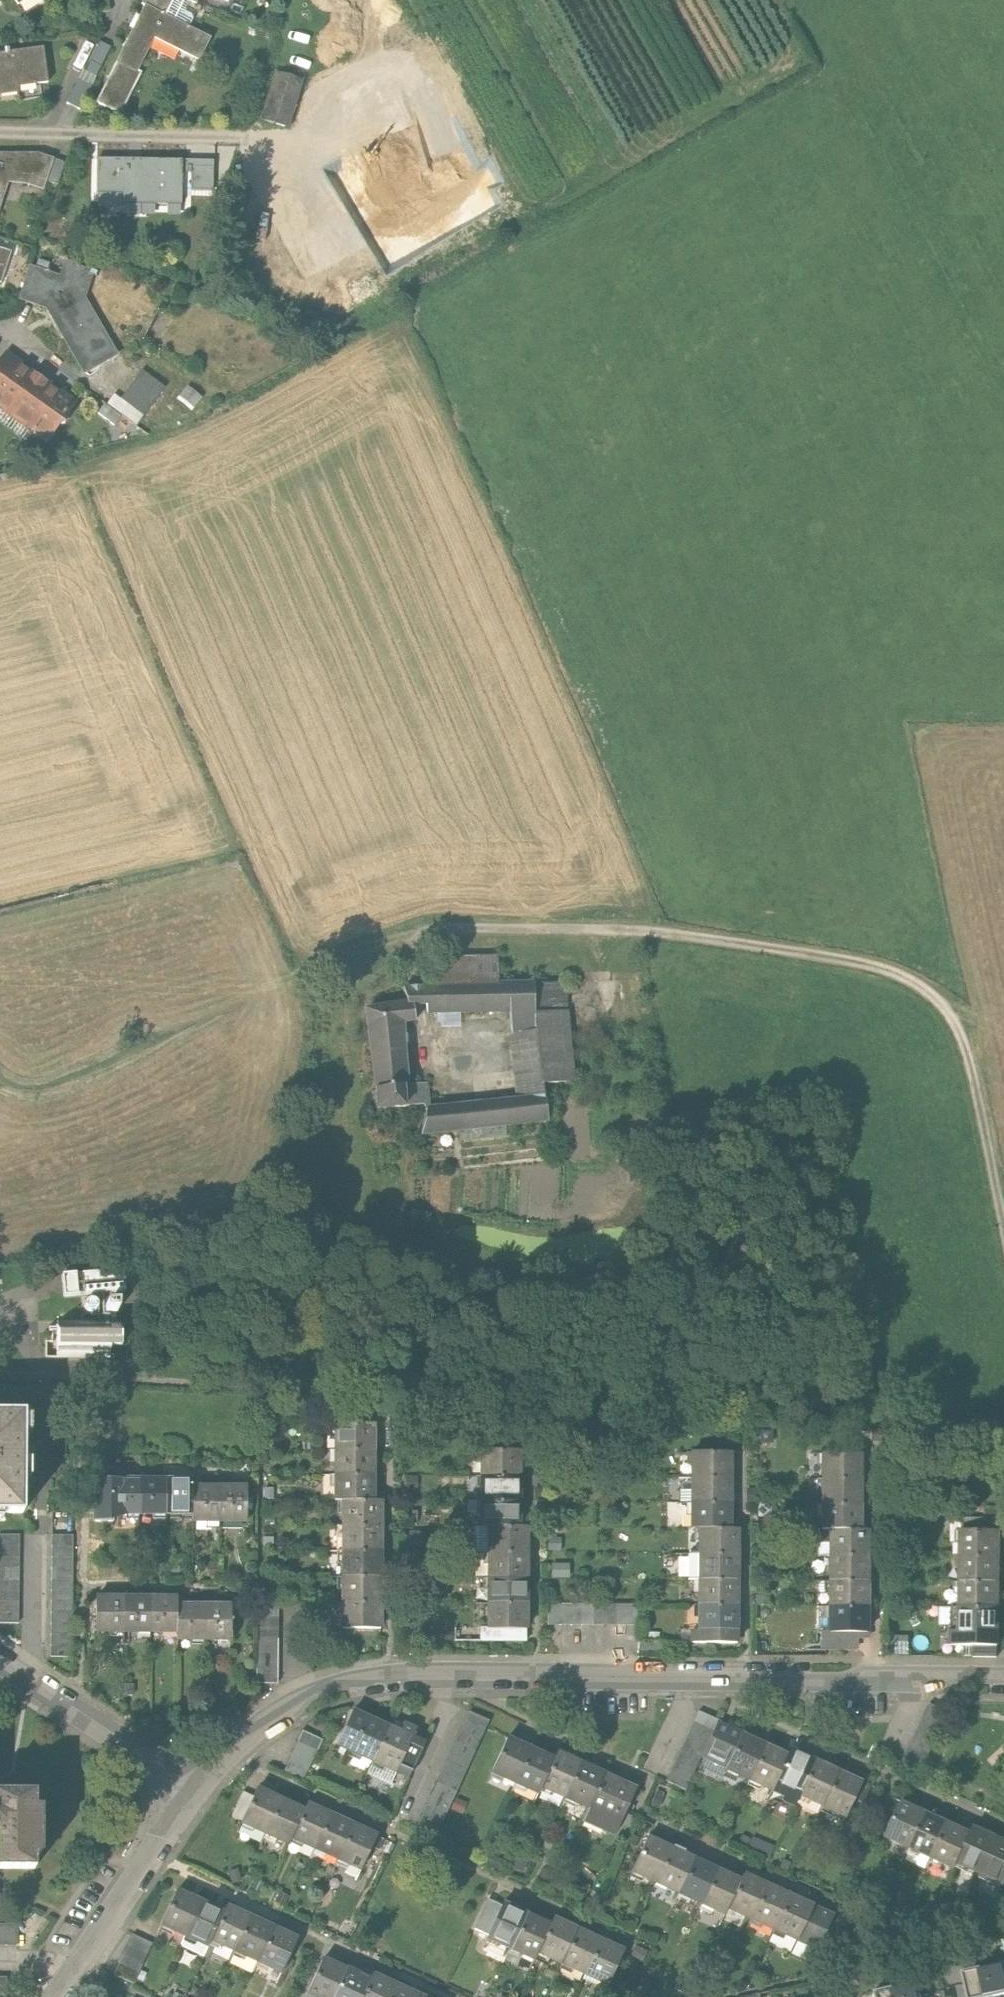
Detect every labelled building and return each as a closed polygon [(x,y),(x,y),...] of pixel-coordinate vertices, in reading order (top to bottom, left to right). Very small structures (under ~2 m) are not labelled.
[(145,1),(166,11),(171,0),(143,0),(145,1)] [(145,1),(99,98),(122,109),(141,69),(138,68),(154,35),(199,56),(211,32),(166,11),(145,1)] [(101,39),(86,69),(96,74),(111,44),(101,39)] [(0,48),(0,90),(20,87),(20,93),(45,90),(43,78),(49,77),(45,43),(0,48)] [(83,67),(67,99),(80,105),(96,74),(86,69),(83,67)] [(302,80),(277,72),(263,120),(288,128),(302,80)] [(6,178),(25,180),(43,185),(52,154),(38,150),(0,148),(0,198),(6,178)] [(65,158),(52,154),(43,185),(55,189),(65,158)] [(181,156),(98,155),(98,186),(123,187),(123,198),(181,199),(181,184),(181,156)] [(213,156),(181,156),(181,184),(213,185),(213,156)] [(1,279),(10,247),(0,244),(0,278),(1,279)] [(29,263),(18,297),(45,306),(82,374),(117,355),(84,297),(93,270),(65,258),(59,274),(29,263)] [(47,441),(75,404),(6,351),(0,359),(0,404),(47,441)] [(140,370),(119,397),(113,393),(106,404),(135,425),(163,387),(140,370)] [(509,1011),(534,1010),(535,1016),(565,1014),(566,1014),(565,983),(533,984),(498,984),(497,956),(436,958),(436,986),(427,986),(402,987),(405,1003),(413,1002),(413,1006),(426,1005),(427,1012),(509,1011)] [(413,1002),(405,1003),(367,1010),(376,1089),(377,1110),(423,1105),(426,1112),(426,1109),(430,1109),(428,1103),(426,1083),(406,1085),(402,1022),(415,1021),(413,1006),(413,1002)] [(516,1099),(544,1096),(543,1084),(535,1016),(534,1010),(509,1011),(516,1099)] [(572,1081),(565,1014),(535,1016),(543,1084),(572,1081)] [(430,1109),(426,1109),(426,1112),(421,1133),(547,1120),(544,1096),(516,1099),(430,1109)] [(122,1324),(55,1322),(54,1358),(108,1359),(108,1346),(122,1347),(122,1324)] [(317,1403),(305,1403),(305,1414),(317,1414),(317,1403)] [(21,1513),(22,1415),(0,1414),(0,1513),(21,1513)] [(336,1425),(336,1450),(373,1451),(373,1426),(336,1425)] [(481,1435),(481,1452),(519,1452),(528,1453),(528,1439),(481,1435)] [(373,1451),(336,1450),(335,1475),(372,1476),(373,1451)] [(481,1476),(519,1477),(519,1452),(481,1452),(481,1476)] [(691,1452),(691,1477),(734,1478),(734,1453),(691,1452)] [(819,1453),(819,1478),(861,1479),(862,1454),(819,1453)] [(371,1502),(372,1476),(335,1475),(335,1501),(342,1501),(371,1502)] [(519,1502),(519,1477),(481,1476),(481,1502),(519,1502)] [(691,1477),(691,1502),(734,1503),(734,1478),(691,1477)] [(819,1478),(818,1504),(861,1504),(861,1479),(819,1478)] [(138,1513),(138,1480),(95,1480),(95,1522),(112,1521),(113,1513),(138,1513)] [(165,1514),(166,1480),(138,1480),(138,1513),(165,1514)] [(193,1486),(193,1480),(166,1480),(165,1514),(192,1513),(193,1486)] [(219,1521),(220,1487),(193,1486),(192,1513),(192,1520),(219,1521)] [(245,1521),(246,1487),(220,1487),(219,1521),(245,1521)] [(343,1527),(382,1528),(382,1502),(371,1502),(342,1501),(343,1527)] [(519,1502),(481,1502),(481,1528),(488,1528),(519,1527),(519,1502)] [(691,1502),(691,1527),(698,1528),(733,1528),(734,1503),(691,1502)] [(818,1504),(818,1529),(826,1529),(861,1529),(861,1504),(818,1504)] [(408,1514),(402,1520),(408,1526),(414,1519),(408,1514)] [(381,1553),(382,1528),(343,1527),(342,1553),(381,1553)] [(488,1528),(488,1553),(527,1553),(527,1527),(519,1527),(488,1528)] [(698,1528),(698,1553),(741,1554),(741,1528),(733,1528),(698,1528)] [(826,1529),(826,1554),(868,1555),(868,1529),(861,1529),(826,1529)] [(958,1530),(957,1555),(997,1556),(998,1530),(958,1530)] [(424,1533),(409,1533),(409,1546),(424,1546),(424,1533)] [(18,1625),(18,1535),(0,1535),(0,1625),(18,1625)] [(72,1535),(51,1536),(50,1658),(71,1658),(72,1535)] [(381,1578),(381,1553),(342,1553),(342,1578),(381,1578)] [(425,1553),(409,1553),(410,1565),(426,1565),(425,1553)] [(488,1579),(527,1579),(527,1553),(488,1553),(488,1579)] [(698,1553),(698,1579),(740,1579),(741,1554),(698,1553)] [(826,1554),(825,1580),(868,1581),(868,1555),(826,1554)] [(957,1555),(956,1581),(997,1582),(997,1556),(957,1555)] [(569,1565),(552,1565),(552,1578),(569,1579),(569,1565)] [(342,1578),(342,1603),(381,1604),(381,1578),(342,1578)] [(488,1579),(487,1604),(526,1605),(527,1579),(488,1579)] [(698,1579),(697,1605),(740,1605),(740,1579),(698,1579)] [(825,1580),(825,1606),(867,1606),(868,1581),(825,1580)] [(956,1581),(956,1607),(996,1607),(997,1582),(956,1581)] [(275,1589),(264,1589),(263,1602),(275,1602),(275,1589)] [(124,1631),(124,1598),(96,1598),(95,1631),(124,1631)] [(150,1632),(150,1598),(124,1598),(124,1631),(150,1632)] [(177,1604),(177,1599),(150,1598),(150,1632),(176,1632),(177,1604)] [(381,1604),(342,1603),(342,1629),(381,1629),(381,1604)] [(204,1639),(204,1605),(177,1604),(176,1632),(177,1638),(204,1639)] [(525,1630),(526,1605),(487,1604),(487,1628),(487,1629),(525,1630)] [(228,1616),(230,1606),(204,1605),(204,1639),(229,1639),(228,1616)] [(637,1605),(548,1605),(547,1625),(637,1625),(637,1605)] [(697,1605),(697,1630),(740,1631),(740,1605),(697,1605)] [(825,1606),(825,1632),(867,1632),(867,1606),(825,1606)] [(279,1608),(257,1607),(256,1685),(278,1685),(279,1608)] [(956,1607),(955,1632),(996,1633),(996,1607),(956,1607)] [(487,1628),(480,1628),(480,1641),(525,1641),(525,1630),(487,1629),(487,1628)] [(691,1630),(691,1642),(740,1642),(740,1631),(697,1630),(691,1630)] [(825,1632),(820,1632),(820,1651),(853,1652),(853,1639),(867,1639),(867,1632),(825,1632)] [(955,1632),(951,1632),(950,1645),(971,1646),(970,1656),(995,1657),(996,1633),(955,1632)] [(662,1642),(637,1642),(637,1655),(662,1655),(662,1642)] [(468,1713),(416,1826),(437,1835),(489,1723),(468,1713)] [(717,1722),(697,1713),(665,1782),(684,1791),(700,1757),(717,1722)] [(372,1763),(387,1728),(353,1714),(338,1747),(372,1763)] [(764,1744),(717,1722),(700,1757),(747,1779),(764,1744)] [(423,1745),(411,1740),(415,1731),(402,1725),(398,1734),(387,1728),(372,1763),(408,1778),(423,1745)] [(301,1731),(282,1771),(303,1781),(322,1741),(301,1731)] [(529,1750),(506,1739),(488,1776),(512,1787),(529,1750)] [(788,1755),(764,1744),(747,1779),(771,1790),(774,1786),(788,1755)] [(814,1760),(791,1749),(788,1755),(774,1786),(797,1797),(814,1760)] [(552,1760),(529,1750),(512,1787),(535,1798),(539,1789),(552,1760)] [(556,1754),(552,1760),(539,1789),(562,1799),(578,1764),(556,1754)] [(838,1771),(814,1760),(797,1797),(821,1807),(838,1771)] [(602,1776),(578,1764),(562,1799),(585,1811),(602,1776)] [(861,1782),(838,1771),(821,1807),(844,1818),(852,1800),(860,1784),(861,1782)] [(634,1790),(602,1776),(585,1811),(580,1823),(611,1838),(634,1790)] [(869,1788),(860,1784),(852,1800),(862,1804),(869,1788)] [(280,1800),(257,1789),(252,1798),(241,1823),(240,1825),(263,1836),(280,1800)] [(242,1794),(231,1819),(241,1823),(252,1798),(242,1794)] [(34,1872),(34,1857),(40,1857),(40,1812),(35,1812),(35,1795),(0,1796),(0,1873),(34,1872)] [(304,1810),(280,1800),(263,1836),(287,1847),(289,1841),(304,1810)] [(925,1814),(902,1803),(885,1841),(908,1851),(925,1814)] [(330,1814),(307,1804),(304,1810),(289,1841),(312,1851),(330,1814)] [(353,1825),(330,1814),(312,1851),(336,1862),(353,1825)] [(948,1824),(925,1814),(908,1851),(931,1862),(948,1824)] [(971,1835),(948,1824),(931,1862),(954,1872),(957,1866),(971,1835)] [(376,1836),(353,1825),(336,1862),(359,1873),(376,1836)] [(998,1839),(974,1828),(971,1835),(957,1866),(980,1877),(998,1839)] [(671,1848),(648,1837),(630,1874),(653,1885),(671,1848)] [(998,1839),(980,1877),(1003,1888),(1003,1841),(998,1839)] [(694,1859),(671,1848),(653,1885),(676,1896),(694,1859)] [(717,1871),(694,1859),(676,1896),(699,1908),(717,1871)] [(740,1882),(717,1871),(699,1908),(721,1919),(726,1910),(740,1882)] [(766,1884),(744,1873),(740,1882),(726,1910),(748,1921),(766,1884)] [(789,1895),(766,1884),(748,1921),(771,1932),(789,1895)] [(200,1903),(177,1892),(172,1902),(161,1927),(184,1938),(200,1903)] [(812,1907),(789,1895),(771,1932),(794,1944),(812,1907)] [(526,1915),(502,1903),(501,1906),(488,1900),(474,1930),(487,1936),(486,1939),(510,1950),(510,1949),(526,1915)] [(223,1914),(200,1903),(184,1938),(207,1949),(210,1941),(223,1914)] [(249,1918),(227,1907),(223,1914),(210,1941),(233,1953),(249,1918)] [(835,1918),(812,1907),(794,1944),(817,1955),(835,1918)] [(549,1926),(526,1915),(510,1949),(533,1960),(537,1953),(549,1926)] [(273,1928),(249,1918),(233,1953),(256,1964),(273,1928)] [(576,1930),(552,1919),(549,1926),(537,1953),(560,1964),(576,1930)] [(0,1926),(0,1945),(17,1945),(17,1926),(0,1926)] [(296,1939),(273,1928),(256,1964),(280,1975),(296,1939)] [(599,1941),(576,1930),(560,1964),(583,1975),(599,1941)] [(131,1935),(112,1975),(132,1985),(151,1945),(131,1935)] [(622,1952),(599,1941),(583,1975),(581,1980),(592,1985),(594,1980),(607,1985),(622,1952)] [(323,1960),(307,1994),(314,1996),(334,1996),(346,1971),(323,1960)] [(971,1996),(992,1996),(1003,1994),(1003,1962),(965,1971),(971,1996)] [(346,1971),(334,1996),(362,1996),(370,1982),(346,1971)] [(373,1975),(370,1982),(362,1996),(390,1996),(396,1985),(373,1975)] [(876,1996),(921,1996),(918,1981),(874,1992),(876,1996)] [(396,1985),(390,1996),(419,1996),(396,1985)]
